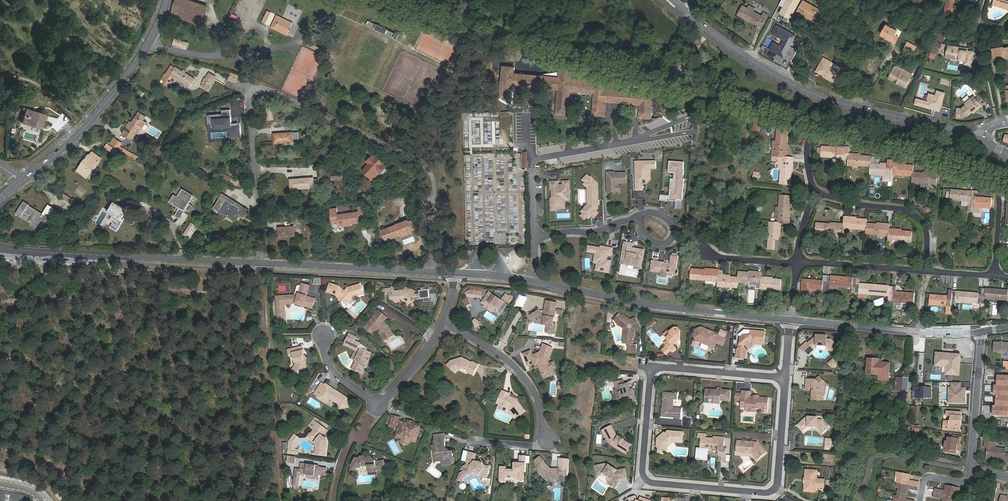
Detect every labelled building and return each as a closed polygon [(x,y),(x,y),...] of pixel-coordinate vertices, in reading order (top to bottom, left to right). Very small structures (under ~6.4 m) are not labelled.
[(207,6),(188,0),(177,0),(172,15),(201,25),(207,6)] [(787,0),(782,0),(779,5),(783,7),(780,13),(790,18),(798,4),(796,3),(797,0),(787,0)] [(953,7),(954,0),(946,0),(944,10),(947,11),(948,6),(953,7)] [(993,4),(1007,9),(1007,0),(994,0),(993,4)] [(819,22),(824,13),(803,1),(798,11),(809,17),(819,22)] [(745,8),(740,17),(757,26),(758,24),(762,26),(766,19),(753,12),(755,9),(749,6),(747,9),(745,8)] [(952,12),(953,7),(948,6),(947,11),(944,10),(944,16),(949,16),(950,11),(952,12)] [(286,34),(291,23),(277,16),(272,28),(286,34)] [(376,25),(368,21),(367,24),(375,28),(375,29),(386,34),(386,33),(394,37),(394,38),(396,39),(399,35),(396,33),(396,34),(388,31),(388,30),(377,24),(376,25)] [(894,35),(897,31),(886,25),(881,35),(885,37),(892,40),(894,35)] [(797,51),(790,47),(794,40),(787,36),(789,33),(777,26),(773,33),(776,35),(776,36),(784,41),(781,47),(774,43),(770,50),(774,52),(774,51),(782,55),(783,53),(785,54),(783,58),(791,62),(797,51)] [(935,35),(937,31),(927,26),(925,30),(935,35)] [(892,40),(885,37),(885,38),(895,43),(898,37),(894,35),(892,40)] [(186,49),(188,43),(175,39),(173,44),(186,49)] [(942,44),(936,41),(933,48),(938,51),(942,44)] [(911,55),(916,46),(908,42),(903,51),(911,55)] [(959,60),(959,58),(952,47),(948,46),(946,55),(949,56),(949,58),(959,60)] [(952,47),(959,58),(965,59),(964,65),(971,66),(973,53),(967,52),(966,54),(962,53),(963,49),(952,47)] [(992,49),(994,60),(1007,57),(1007,47),(1003,48),(1003,47),(992,49)] [(819,68),(821,74),(824,75),(826,77),(825,78),(833,82),(841,68),(823,58),(821,62),(823,63),(819,68)] [(190,86),(194,79),(176,67),(175,68),(172,65),(166,74),(165,74),(162,79),(164,80),(163,83),(168,86),(170,83),(167,81),(171,74),(190,86)] [(912,74),(895,65),(889,78),(905,87),(912,74)] [(514,67),(503,66),(500,97),(512,98),(513,85),(558,90),(556,114),(567,115),(570,90),(595,93),(593,115),(604,116),(605,101),(640,104),(639,117),(651,118),(653,93),(607,89),(607,82),(571,79),(572,70),(560,69),(560,77),(514,74),(514,67)] [(208,89),(215,77),(209,73),(202,85),(208,89)] [(231,73),(228,80),(236,83),(238,75),(231,73)] [(936,91),(935,96),(928,94),(926,101),(916,99),(914,105),(925,108),(931,110),(939,112),(944,93),(936,91)] [(978,106),(979,107),(987,101),(981,94),(977,97),(975,94),(966,101),(967,102),(962,106),(958,106),(958,116),(965,115),(967,113),(968,113),(973,110),(978,106)] [(29,122),(41,126),(44,115),(26,110),(22,123),(28,125),(29,122)] [(231,138),(240,137),(240,126),(238,127),(235,127),(235,124),(231,124),(230,110),(222,111),(223,114),(214,115),(214,124),(220,124),(221,128),(230,127),(231,138)] [(214,124),(214,115),(208,115),(209,126),(214,126),(214,128),(221,128),(220,124),(214,124)] [(136,117),(130,126),(128,125),(123,133),(132,138),(134,134),(137,135),(139,131),(142,132),(143,130),(142,129),(145,125),(146,126),(147,124),(142,121),(136,117)] [(773,141),(772,156),(774,156),(786,157),(787,144),(786,144),(787,130),(786,129),(783,129),(783,126),(777,125),(776,141),(773,141)] [(299,141),(298,132),(274,134),(275,143),(286,142),(286,144),(293,144),(293,142),(299,141)] [(110,143),(119,149),(131,156),(132,154),(120,146),(122,143),(114,138),(110,143)] [(107,144),(104,148),(115,154),(117,150),(107,144)] [(849,154),(849,148),(836,147),(836,148),(822,147),(821,157),(833,158),(832,162),(837,163),(837,159),(848,160),(849,154)] [(78,170),(87,177),(101,158),(92,152),(90,155),(89,154),(78,170)] [(848,166),(870,167),(871,164),(871,157),(861,156),(861,155),(849,154),(848,160),(848,166)] [(364,170),(373,178),(379,171),(380,172),(386,167),(383,164),(384,163),(376,156),(375,157),(374,155),(369,161),(370,163),(364,170)] [(786,157),(774,156),(774,161),(781,161),(780,184),(790,185),(791,171),(792,171),(793,158),(786,157)] [(913,172),(914,166),(906,165),(906,164),(894,163),(893,165),(893,175),(903,176),(903,175),(913,176),(913,172)] [(659,164),(638,164),(638,177),(639,177),(639,179),(638,180),(639,193),(645,193),(645,186),(645,185),(647,185),(647,179),(652,176),(652,171),(653,171),(659,171),(659,164)] [(871,164),(870,167),(870,174),(882,175),(882,176),(893,177),(893,175),(893,165),(881,164),(881,165),(871,164)] [(671,204),(678,205),(679,203),(684,204),(686,183),(685,182),(685,179),(686,179),(686,174),(686,166),(672,165),(671,175),(677,176),(677,183),(676,193),(672,192),(671,204)] [(1001,174),(1002,166),(994,165),(993,172),(1001,174)] [(653,182),(653,171),(652,171),(652,176),(647,179),(647,185),(645,185),(645,186),(649,186),(653,182)] [(923,173),(913,172),(913,176),(912,183),(921,184),(921,187),(930,188),(931,185),(936,185),(937,173),(924,172),(923,173)] [(616,174),(610,174),(610,185),(611,185),(611,188),(610,188),(610,194),(619,194),(619,188),(619,187),(622,185),(628,185),(628,175),(616,175),(616,174)] [(291,179),(292,189),(314,187),(314,186),(319,185),(319,178),(314,179),(313,177),(291,179)] [(595,218),(599,214),(597,212),(599,210),(600,185),(593,179),(592,179),(590,177),(585,181),(588,184),(586,185),(590,189),(592,191),(592,204),(590,206),(583,213),(585,215),(582,217),(586,220),(588,218),(590,220),(593,216),(595,218)] [(226,178),(225,179),(234,184),(240,184),(240,186),(247,186),(247,178),(232,179),(231,181),(226,178)] [(553,199),(554,211),(557,211),(559,209),(559,205),(565,205),(567,203),(567,201),(572,201),(571,182),(566,182),(566,186),(561,186),(561,182),(553,183),(553,191),(554,191),(555,196),(556,197),(556,199),(555,199),(553,199)] [(184,210),(186,208),(189,203),(193,196),(184,190),(178,198),(174,195),(170,202),(180,208),(184,210)] [(972,206),(973,192),(951,190),(950,200),(969,201),(968,206),(972,206)] [(65,198),(70,201),(71,198),(62,192),(61,195),(66,198),(65,198)] [(977,192),(973,192),(972,206),(972,212),(982,213),(982,208),(991,208),(992,200),(976,198),(977,192)] [(228,215),(234,219),(238,213),(243,216),(247,209),(223,194),(215,207),(228,215)] [(777,222),(781,223),(789,223),(790,211),(789,211),(790,196),(780,195),(779,207),(776,207),(775,219),(777,219),(777,222)] [(33,222),(37,225),(41,219),(45,221),(53,209),(49,205),(43,214),(29,206),(29,205),(24,202),(17,213),(33,222)] [(118,217),(114,222),(111,227),(117,230),(127,215),(124,213),(126,209),(115,202),(109,211),(116,216),(118,217)] [(180,218),(184,210),(180,208),(176,215),(180,218)] [(361,221),(360,218),(359,212),(338,215),(337,208),(331,209),(333,222),(339,221),(339,224),(351,223),(361,221)] [(518,217),(511,216),(509,231),(517,232),(518,217)] [(867,224),(867,220),(856,219),(856,218),(844,217),(844,224),(844,228),(866,230),(867,224)] [(410,225),(414,224),(412,219),(409,221),(408,220),(396,224),(396,225),(383,230),(386,240),(400,235),(412,230),(410,225)] [(194,227),(195,225),(191,222),(183,234),(187,237),(194,227)] [(780,236),(781,223),(777,222),(769,222),(769,234),(768,249),(778,250),(779,235),(780,236)] [(844,228),(844,224),(831,223),(831,224),(817,223),(816,233),(843,235),(844,228)] [(866,230),(866,235),(889,236),(889,229),(889,224),(878,224),(878,225),(867,224),(866,230)] [(295,235),(294,226),(279,227),(280,236),(295,235)] [(196,229),(194,227),(187,237),(190,239),(196,229)] [(889,236),(888,240),(911,242),(912,232),(901,231),(901,230),(889,229),(889,236)] [(634,272),(640,273),(644,254),(636,253),(635,254),(632,253),(632,252),(633,248),(625,246),(621,267),(629,269),(629,267),(635,268),(635,270),(634,272)] [(601,251),(589,248),(588,253),(593,254),(593,255),(596,256),(594,265),(597,266),(596,273),(609,275),(611,264),(607,263),(608,258),(612,258),(613,251),(606,250),(606,252),(601,251)] [(666,273),(674,274),(677,257),(671,256),(670,263),(652,261),(650,270),(660,271),(659,272),(666,273)] [(718,281),(719,270),(706,269),(706,270),(691,269),(690,278),(706,279),(706,280),(718,281)] [(718,281),(717,286),(737,288),(738,282),(738,277),(730,277),(730,276),(723,275),(723,270),(719,270),(718,281)] [(756,289),(760,289),(761,277),(761,272),(749,271),(749,273),(739,272),(738,277),(738,282),(750,283),(749,286),(756,286),(756,289)] [(826,295),(827,276),(823,276),(823,281),(803,280),(802,292),(812,293),(813,290),(822,291),(822,294),(826,295)] [(852,293),(855,293),(857,279),(827,276),(826,295),(829,295),(829,288),(837,289),(837,286),(852,288),(852,293)] [(761,277),(760,289),(770,290),(771,289),(780,290),(780,280),(773,279),(773,278),(761,277)] [(892,301),(893,287),(859,284),(860,279),(857,279),(855,293),(859,294),(859,297),(867,298),(867,294),(888,296),(888,301),(892,301)] [(343,300),(347,304),(352,299),(362,296),(359,286),(347,290),(344,293),(338,288),(329,285),(326,293),(335,296),(341,302),(343,300)] [(306,300),(307,298),(309,288),(301,286),(299,298),(276,299),(278,325),(286,325),(286,318),(284,317),(286,315),(286,307),(287,307),(297,307),(296,308),(297,310),(301,310),(302,309),(303,308),(313,311),(315,302),(306,300)] [(896,287),(893,287),(892,301),(913,303),(914,294),(896,292),(896,287)] [(400,299),(399,293),(395,293),(395,292),(395,289),(388,290),(388,297),(395,297),(396,299),(400,299)] [(410,292),(399,293),(400,299),(409,299),(411,304),(415,303),(416,300),(416,296),(414,295),(416,292),(412,289),(410,292)] [(419,291),(420,302),(430,301),(428,289),(419,291)] [(953,291),(952,306),(955,306),(955,302),(981,304),(983,289),(979,289),(979,294),(953,291)] [(981,304),(984,304),(985,299),(1007,300),(1007,291),(983,289),(981,304)] [(952,306),(953,291),(949,291),(949,296),(930,295),(930,305),(941,306),(948,307),(949,308),(951,308),(951,307),(952,306)] [(494,310),(493,311),(497,313),(503,302),(489,293),(485,301),(489,303),(487,307),(494,310)] [(519,295),(516,306),(524,308),(526,297),(519,295)] [(492,313),(493,311),(494,310),(487,307),(489,303),(485,301),(481,307),(492,313)] [(376,308),(407,325),(410,320),(379,302),(376,308)] [(547,329),(555,330),(556,324),(554,324),(558,304),(547,302),(545,310),(546,310),(545,316),(542,315),(538,310),(530,315),(534,323),(539,321),(544,322),(544,323),(548,324),(547,326),(547,329)] [(384,319),(386,317),(379,311),(364,328),(373,335),(378,329),(379,330),(378,331),(384,339),(389,335),(390,337),(393,334),(388,326),(386,324),(384,326),(382,324),(384,322),(386,320),(384,319)] [(632,348),(637,349),(637,345),(634,344),(635,330),(640,327),(636,317),(630,320),(623,315),(622,316),(619,314),(616,319),(619,321),(617,323),(624,329),(624,336),(623,344),(628,344),(627,351),(632,351),(632,348)] [(478,328),(481,321),(473,318),(471,325),(478,328)] [(679,340),(680,330),(678,328),(674,328),(672,329),(673,330),(670,332),(670,331),(669,336),(666,338),(668,340),(664,343),(667,347),(670,350),(671,351),(675,348),(673,345),(676,343),(676,341),(677,340),(679,340)] [(695,340),(704,344),(709,346),(709,348),(712,349),(714,348),(716,343),(718,337),(716,336),(716,333),(713,332),(710,334),(707,332),(707,330),(702,328),(696,329),(693,336),(695,340)] [(394,336),(393,334),(390,337),(389,335),(384,339),(378,331),(377,333),(384,342),(394,336)] [(747,346),(750,343),(750,340),(753,340),(755,343),(764,344),(765,332),(751,331),(751,336),(744,335),(740,338),(740,347),(737,349),(737,352),(742,352),(741,358),(746,359),(747,351),(744,348),(745,345),(747,346)] [(809,346),(803,350),(807,356),(813,351),(812,349),(817,345),(826,346),(829,349),(830,348),(832,351),(837,346),(832,340),(827,339),(828,336),(817,335),(817,336),(817,339),(817,341),(814,341),(812,341),(807,344),(809,346)] [(725,339),(718,337),(716,343),(723,346),(725,339)] [(366,359),(369,358),(372,354),(367,352),(368,351),(366,348),(365,347),(363,345),(361,344),(355,341),(348,338),(346,343),(358,349),(359,348),(361,349),(357,356),(358,357),(352,369),(357,372),(359,368),(363,370),(364,369),(365,369),(366,367),(366,366),(367,362),(366,359)] [(998,352),(1004,353),(1004,343),(1003,343),(1000,343),(994,342),(993,352),(998,352)] [(552,371),(548,362),(548,361),(553,349),(543,346),(540,355),(531,358),(535,368),(538,366),(541,366),(542,368),(541,369),(543,376),(546,377),(551,375),(552,371)] [(303,356),(302,351),(296,353),(295,349),(287,351),(288,357),(290,356),(293,358),(295,365),(292,370),(302,376),(306,368),(305,362),(303,361),(302,357),(303,356)] [(959,375),(961,355),(937,353),(936,366),(947,367),(946,374),(959,375)] [(464,367),(467,368),(466,370),(467,372),(473,375),(479,364),(472,361),(472,363),(462,357),(450,361),(446,365),(454,373),(458,370),(463,368),(464,367)] [(887,376),(889,376),(891,364),(882,363),(879,362),(880,360),(868,359),(867,373),(880,375),(879,379),(886,380),(887,376)] [(552,360),(548,362),(552,371),(551,375),(546,377),(543,376),(541,369),(542,368),(541,366),(538,366),(543,379),(557,374),(552,360)] [(814,391),(812,391),(811,400),(823,400),(823,388),(827,385),(820,377),(815,380),(807,380),(806,387),(809,387),(812,387),(814,387),(814,391)] [(908,392),(909,382),(909,379),(897,378),(896,390),(904,391),(904,392),(908,392)] [(1000,378),(1000,387),(1007,387),(1007,378),(1000,378)] [(616,381),(615,384),(616,389),(620,388),(621,391),(619,392),(620,398),(625,397),(626,402),(632,400),(634,397),(632,389),(630,389),(628,383),(624,384),(623,380),(616,381)] [(959,388),(959,382),(952,382),(952,388),(949,388),(949,397),(953,397),(953,403),(966,403),(966,390),(963,390),(963,388),(961,388),(959,388)] [(324,386),(321,384),(314,395),(317,397),(317,398),(325,403),(328,398),(339,404),(344,397),(335,391),(334,392),(332,391),(333,390),(325,385),(324,386)] [(917,398),(932,398),(932,387),(916,387),(916,389),(913,389),(913,396),(917,396),(917,398)] [(997,387),(997,396),(1007,396),(1007,387),(997,387)] [(497,403),(508,407),(515,416),(524,410),(516,399),(514,400),(513,398),(508,396),(509,394),(501,390),(497,403)] [(720,391),(717,391),(705,390),(704,405),(710,405),(710,401),(720,402),(729,403),(730,391),(720,390),(720,391)] [(754,397),(753,396),(749,395),(749,392),(741,391),(741,407),(746,408),(746,410),(748,413),(753,414),(756,411),(756,406),(767,407),(767,397),(758,396),(757,398),(754,397)] [(662,408),(661,418),(681,419),(682,409),(673,408),(673,401),(677,401),(678,394),(663,393),(662,401),(664,401),(663,408),(662,408)] [(999,397),(999,406),(1007,407),(1007,398),(999,397)] [(996,408),(996,417),(1007,418),(1007,409),(996,408)] [(959,423),(961,423),(962,413),(947,411),(947,417),(951,417),(951,422),(950,422),(949,430),(958,431),(959,423)] [(398,427),(400,418),(392,416),(390,428),(395,429),(398,427)] [(809,427),(818,427),(820,426),(825,432),(830,428),(823,420),(818,420),(819,417),(809,416),(809,418),(809,419),(804,419),(797,425),(802,432),(809,427)] [(325,429),(317,423),(316,424),(312,420),(307,426),(313,430),(311,433),(310,432),(309,433),(307,433),(305,435),(306,436),(307,437),(310,439),(316,444),(314,454),(324,455),(326,442),(324,442),(323,439),(324,437),(320,435),(322,433),(323,434),(326,430),(325,429)] [(414,425),(408,424),(402,422),(398,437),(405,439),(410,440),(416,442),(420,426),(414,425)] [(618,438),(619,437),(612,426),(603,431),(607,438),(609,441),(611,444),(624,454),(631,445),(624,441),(623,442),(618,438)] [(659,449),(659,453),(663,454),(665,452),(666,445),(669,442),(669,440),(682,441),(683,433),(668,432),(665,434),(664,433),(658,439),(657,447),(659,449)] [(961,444),(962,434),(950,432),(950,435),(949,444),(947,444),(946,452),(952,453),(953,450),(957,450),(961,451),(962,444),(961,444)] [(447,451),(447,449),(446,434),(436,434),(436,442),(436,445),(434,445),(434,454),(436,454),(437,461),(442,460),(442,465),(454,464),(454,451),(451,451),(447,451)] [(706,435),(698,434),(698,438),(702,439),(701,450),(719,452),(719,453),(721,453),(720,462),(726,462),(727,449),(724,449),(725,442),(720,441),(720,440),(714,439),(706,439),(706,435)] [(289,441),(295,443),(299,438),(294,435),(289,441)] [(748,443),(747,442),(737,441),(736,452),(741,452),(741,449),(746,450),(746,453),(752,453),(758,460),(765,453),(757,443),(751,442),(750,443),(748,443)] [(1007,462),(1007,454),(1005,454),(1006,449),(997,448),(997,447),(995,446),(995,443),(985,441),(985,448),(987,448),(987,456),(995,457),(995,459),(1004,460),(1004,461),(1007,462)] [(482,463),(475,463),(471,462),(473,453),(469,452),(466,462),(467,464),(463,466),(467,474),(474,471),(480,472),(483,476),(486,477),(489,466),(486,465),(484,466),(482,463)] [(526,456),(520,455),(519,461),(519,463),(514,463),(514,469),(505,469),(506,467),(500,467),(499,481),(505,481),(505,477),(517,478),(517,479),(518,479),(520,481),(522,481),(523,480),(524,472),(525,472),(526,456)] [(356,458),(350,470),(355,473),(357,468),(361,468),(362,467),(367,466),(368,467),(371,467),(372,471),(376,470),(377,472),(384,471),(384,461),(376,461),(372,457),(367,457),(365,456),(361,456),(360,458),(356,458)] [(558,468),(555,468),(554,470),(550,469),(549,468),(543,461),(539,456),(535,460),(535,468),(538,472),(538,473),(539,475),(541,475),(547,481),(550,481),(552,479),(557,479),(557,482),(563,482),(563,475),(568,475),(568,459),(559,458),(558,468)] [(143,465),(148,468),(153,460),(147,457),(143,465)] [(318,465),(313,465),(313,466),(308,466),(309,464),(303,463),(300,465),(300,469),(295,469),(294,479),(295,479),(299,480),(299,475),(304,475),(305,474),(306,473),(312,473),(313,475),(318,475),(325,475),(326,468),(319,467),(318,465)] [(594,466),(596,475),(603,473),(610,478),(611,480),(613,482),(611,485),(615,487),(619,481),(619,479),(626,476),(623,468),(616,471),(608,465),(608,466),(606,464),(594,466)] [(807,471),(806,479),(808,479),(808,485),(806,485),(806,492),(817,493),(817,489),(824,489),(825,480),(818,479),(818,471),(807,471)] [(603,473),(596,475),(596,477),(601,476),(606,479),(609,484),(611,485),(613,482),(611,480),(610,478),(603,473)] [(908,488),(911,488),(911,490),(918,491),(919,483),(912,482),(912,483),(910,482),(911,476),(898,473),(897,478),(899,478),(897,488),(900,488),(899,497),(896,496),(895,500),(907,500),(906,500),(908,488)] [(943,500),(955,500),(956,492),(958,493),(959,488),(946,486),(945,493),(943,492),(943,491),(936,489),(934,497),(941,499),(942,497),(944,498),(943,500)]
